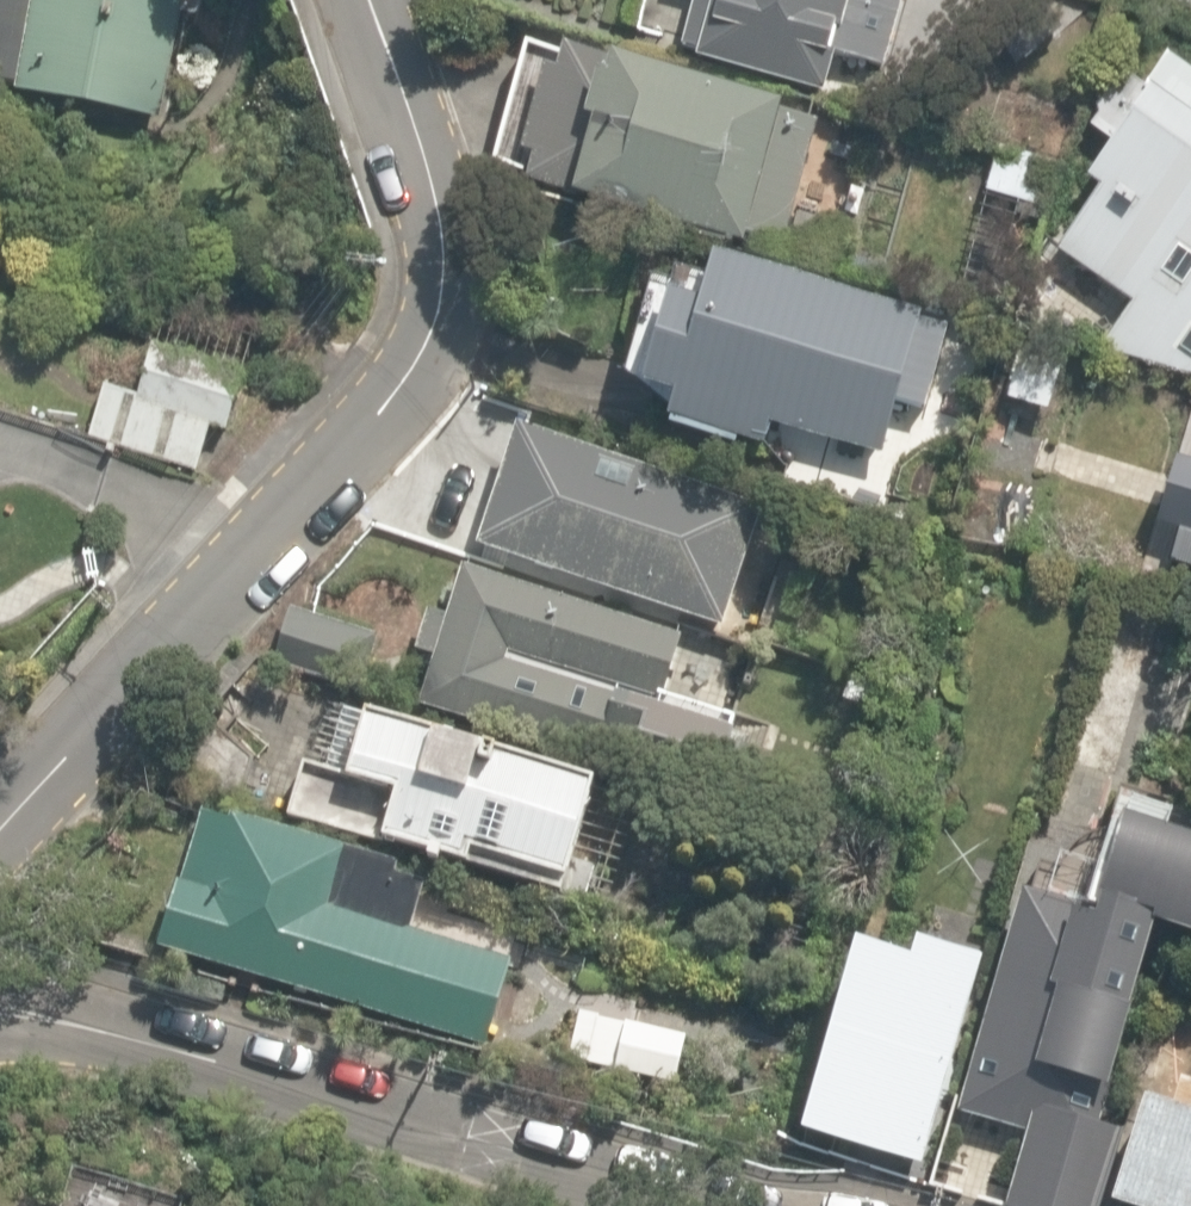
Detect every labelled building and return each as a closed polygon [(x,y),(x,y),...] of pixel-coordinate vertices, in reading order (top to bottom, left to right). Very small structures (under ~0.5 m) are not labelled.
[(161,113),(174,0),(0,0),(0,95),(161,113)] [(672,1),(687,6),(667,73),(810,114),(825,61),(873,75),(894,0),(673,0),(672,1)] [(806,124),(555,43),(509,186),(759,267),(806,124)] [(1129,50),(1077,128),(1100,144),(1024,257),(1056,279),(1031,317),(1130,383),(1142,366),(1190,399),(1190,92),(1129,50)] [(1046,154),(989,144),(979,198),(1037,208),(1046,154)] [(943,325),(695,257),(683,301),(643,290),(613,401),(653,412),(646,437),(763,469),(770,442),(873,471),(890,411),(918,419),(943,325)] [(222,435),(236,359),(118,337),(98,449),(198,468),(205,432),(222,435)] [(1053,357),(997,353),(992,412),(1049,416),(1053,357)] [(509,433),(465,558),(714,645),(758,521),(509,433)] [(1175,461),(1148,555),(1190,568),(1190,466),(1175,461)] [(410,697),(628,771),(645,722),(500,673),(507,653),(651,702),(670,645),(452,572),(410,697)] [(289,765),(272,830),(541,901),(574,774),(344,713),(327,775),(289,765)] [(334,858),(182,808),(133,956),(459,1063),(493,958),(320,901),(334,858)] [(1006,880),(941,1123),(1011,1141),(993,1205),(1090,1205),(1112,1123),(1097,1119),(1144,941),(1190,954),(1190,953),(1190,851),(1084,823),(1065,896),(1006,880)] [(980,930),(825,958),(776,1142),(910,1178),(980,930)] [(1134,1093),(1103,1205),(1190,1205),(1190,1109),(1134,1093)] [(59,1175),(50,1205),(166,1205),(59,1175)]
